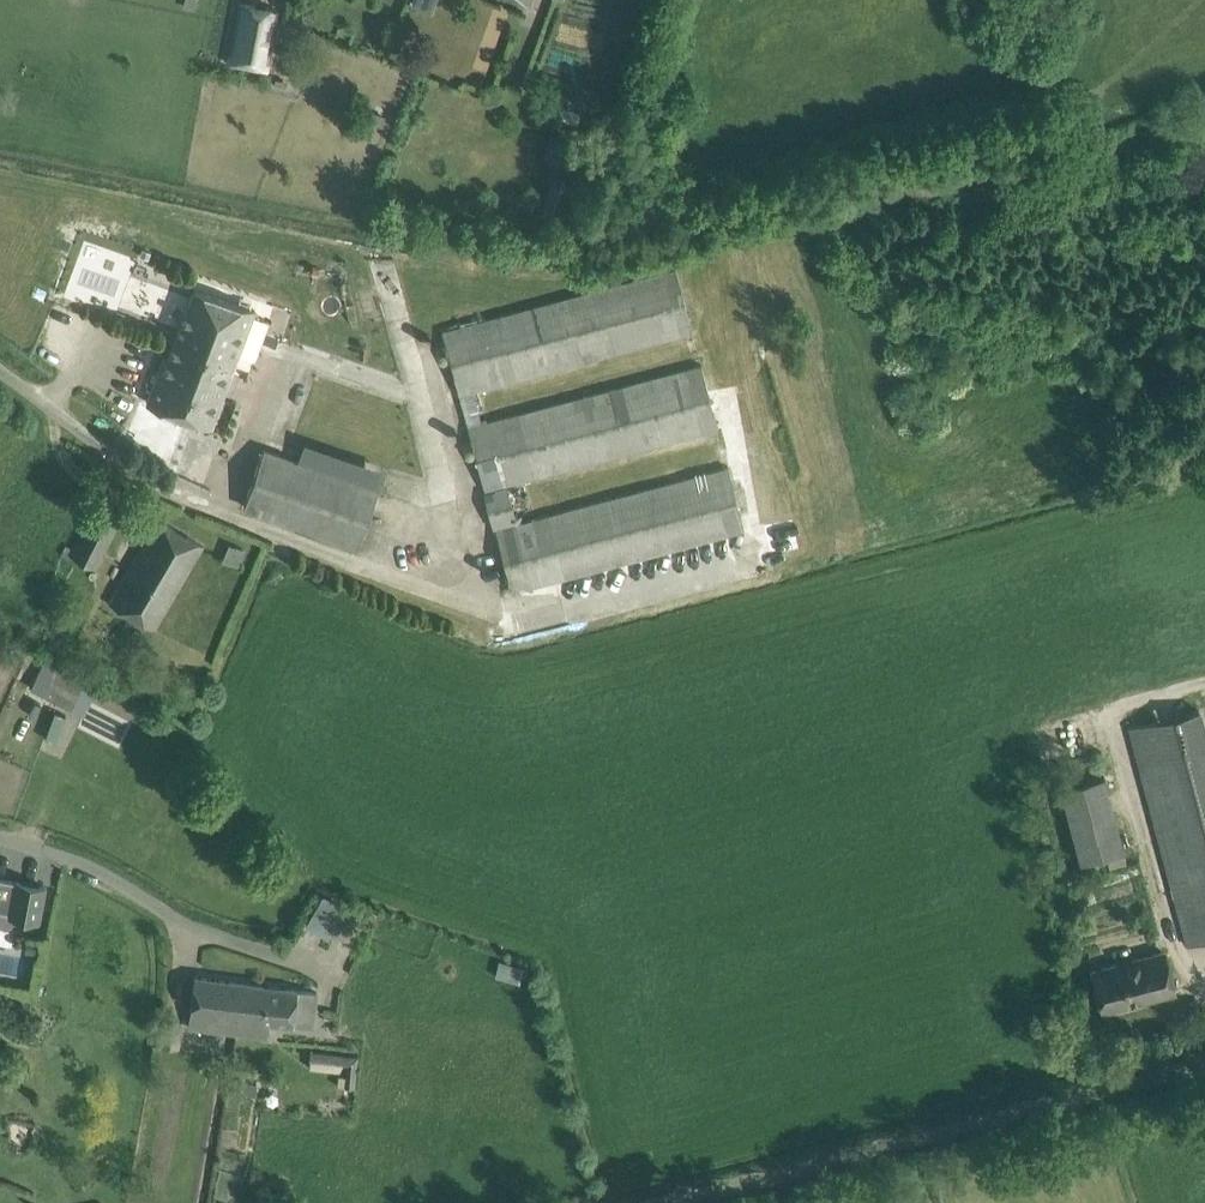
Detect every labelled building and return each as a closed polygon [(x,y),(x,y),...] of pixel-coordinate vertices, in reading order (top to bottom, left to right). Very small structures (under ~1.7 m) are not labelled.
[(411,5),(431,13),(436,0),(413,0),(411,5)] [(240,2),(228,61),(266,68),(277,9),(240,2)] [(676,264),(442,326),(485,488),(482,489),(493,527),(497,526),(515,592),(745,529),(727,463),(518,521),(508,484),(718,428),(701,363),(481,422),(473,389),(694,330),(676,264)] [(159,368),(146,401),(201,421),(212,425),(231,374),(238,354),(254,361),(268,321),(253,316),(254,311),(216,296),(194,288),(163,370),(159,368)] [(359,545),(378,488),(263,449),(244,506),(359,545)] [(70,554),(96,567),(121,517),(95,504),(70,554)] [(158,519),(109,602),(130,615),(154,629),(203,545),(178,531),(158,519)] [(78,691),(51,677),(42,692),(70,706),(78,691)] [(1129,727),(1187,945),(1204,940),(1204,724),(1200,706),(1129,727)] [(1055,787),(1075,862),(1121,850),(1102,775),(1055,787)] [(0,879),(0,910),(8,912),(7,915),(38,921),(45,886),(15,880),(15,882),(0,879)] [(345,906),(324,895),(307,924),(326,936),(345,906)] [(1163,950),(1092,970),(1102,1010),(1174,991),(1163,950)] [(227,980),(195,976),(188,1030),(223,1035),(220,1062),(228,1063),(234,1021),(222,1020),(227,980)] [(316,991),(227,980),(222,1020),(234,1021),(228,1063),(233,1063),(237,1033),(266,1037),(268,1026),(311,1032),(316,991)]
